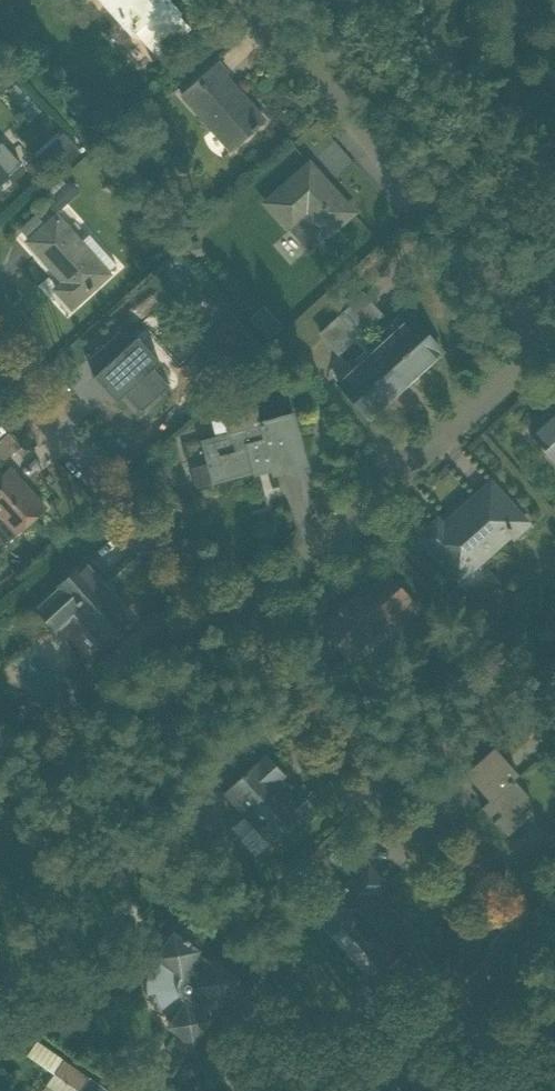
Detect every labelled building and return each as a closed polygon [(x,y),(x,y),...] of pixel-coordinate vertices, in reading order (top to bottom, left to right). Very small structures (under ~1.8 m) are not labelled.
[(188,26),(166,0),(92,0),(145,63),(188,26)] [(222,152),(267,115),(216,53),(171,90),(222,152)] [(58,131),(48,142),(67,161),(77,150),(58,131)] [(318,241),(351,215),(305,157),(251,199),(280,235),(301,219),(318,241)] [(60,175),(42,194),(57,208),(75,189),(60,175)] [(66,313),(112,269),(49,203),(13,237),(50,275),(39,285),(66,313)] [(362,416),(439,346),(402,306),(326,377),(362,416)] [(87,375),(130,421),(173,382),(130,335),(87,375)] [(554,462),(554,403),(523,432),(552,464),(554,462)] [(201,482),(297,460),(286,413),(190,435),(201,482)] [(45,504),(7,461),(0,467),(0,523),(10,535),(45,504)] [(524,521),(483,474),(415,535),(456,581),(524,521)] [(94,648),(131,618),(78,552),(21,598),(47,630),(67,614),(94,648)] [(343,655),(408,598),(378,564),(313,622),(343,655)] [(474,805),(500,835),(521,817),(515,809),(527,799),(508,778),(514,773),(488,742),(457,770),(482,798),(474,805)] [(267,841),(308,804),(260,752),(220,789),(267,841)] [(234,837),(253,855),(265,842),(247,824),(234,837)] [(336,927),(378,972),(425,928),(414,916),(403,926),(370,891),(379,883),(360,861),(307,910),(329,933),(336,927)] [(184,1044),(236,976),(166,923),(144,952),(172,973),(162,986),(171,993),(152,1019),(184,1044)]
